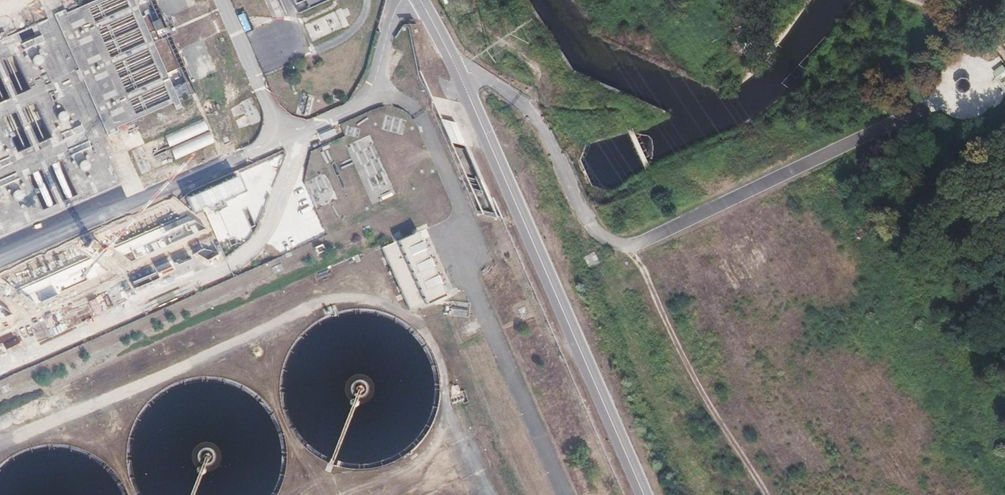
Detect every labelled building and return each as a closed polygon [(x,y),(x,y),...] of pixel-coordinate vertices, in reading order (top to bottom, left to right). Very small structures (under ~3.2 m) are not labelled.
[(178,110),(130,0),(100,0),(0,42),(0,238),(124,182),(104,139),(178,110)] [(318,54),(301,15),(331,1),(330,0),(231,0),(263,76),(318,54)] [(160,18),(152,20),(156,35),(164,33),(160,18)] [(993,72),(1004,89),(1004,66),(1004,64),(993,72)] [(969,89),(969,87),(968,84),(967,83),(964,83),(962,83),(961,85),(960,86),(960,88),(960,90),(964,93),(966,93),(967,92),(969,90),(969,89)] [(204,120),(165,137),(175,159),(214,142),(204,120)] [(359,167),(377,163),(373,147),(356,150),(359,167)] [(420,230),(383,245),(409,310),(446,295),(420,230)]
